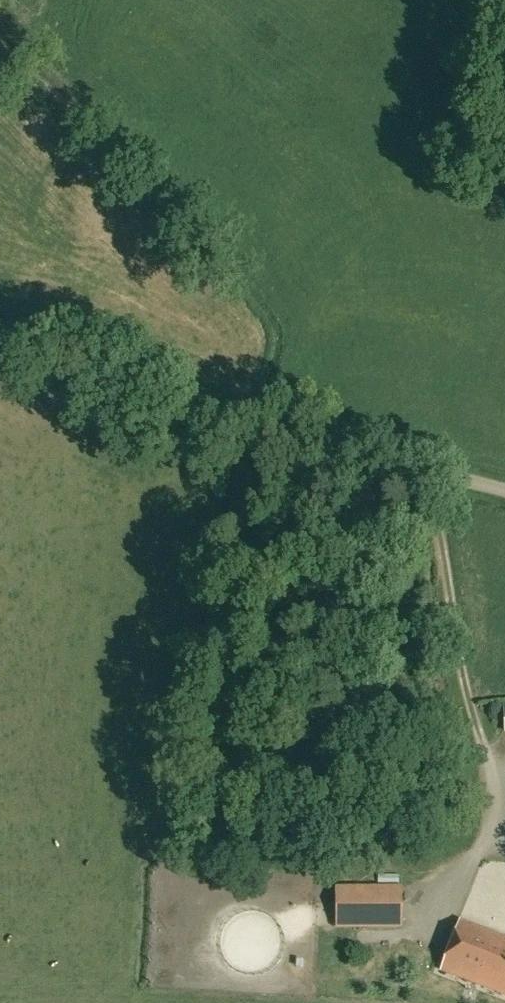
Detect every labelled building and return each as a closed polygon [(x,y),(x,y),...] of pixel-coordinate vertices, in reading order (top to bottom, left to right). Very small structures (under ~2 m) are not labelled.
[(336,929),(355,929),(402,928),(402,885),(336,886),(336,929)] [(504,995),(504,938),(459,921),(441,970),(504,995)]
